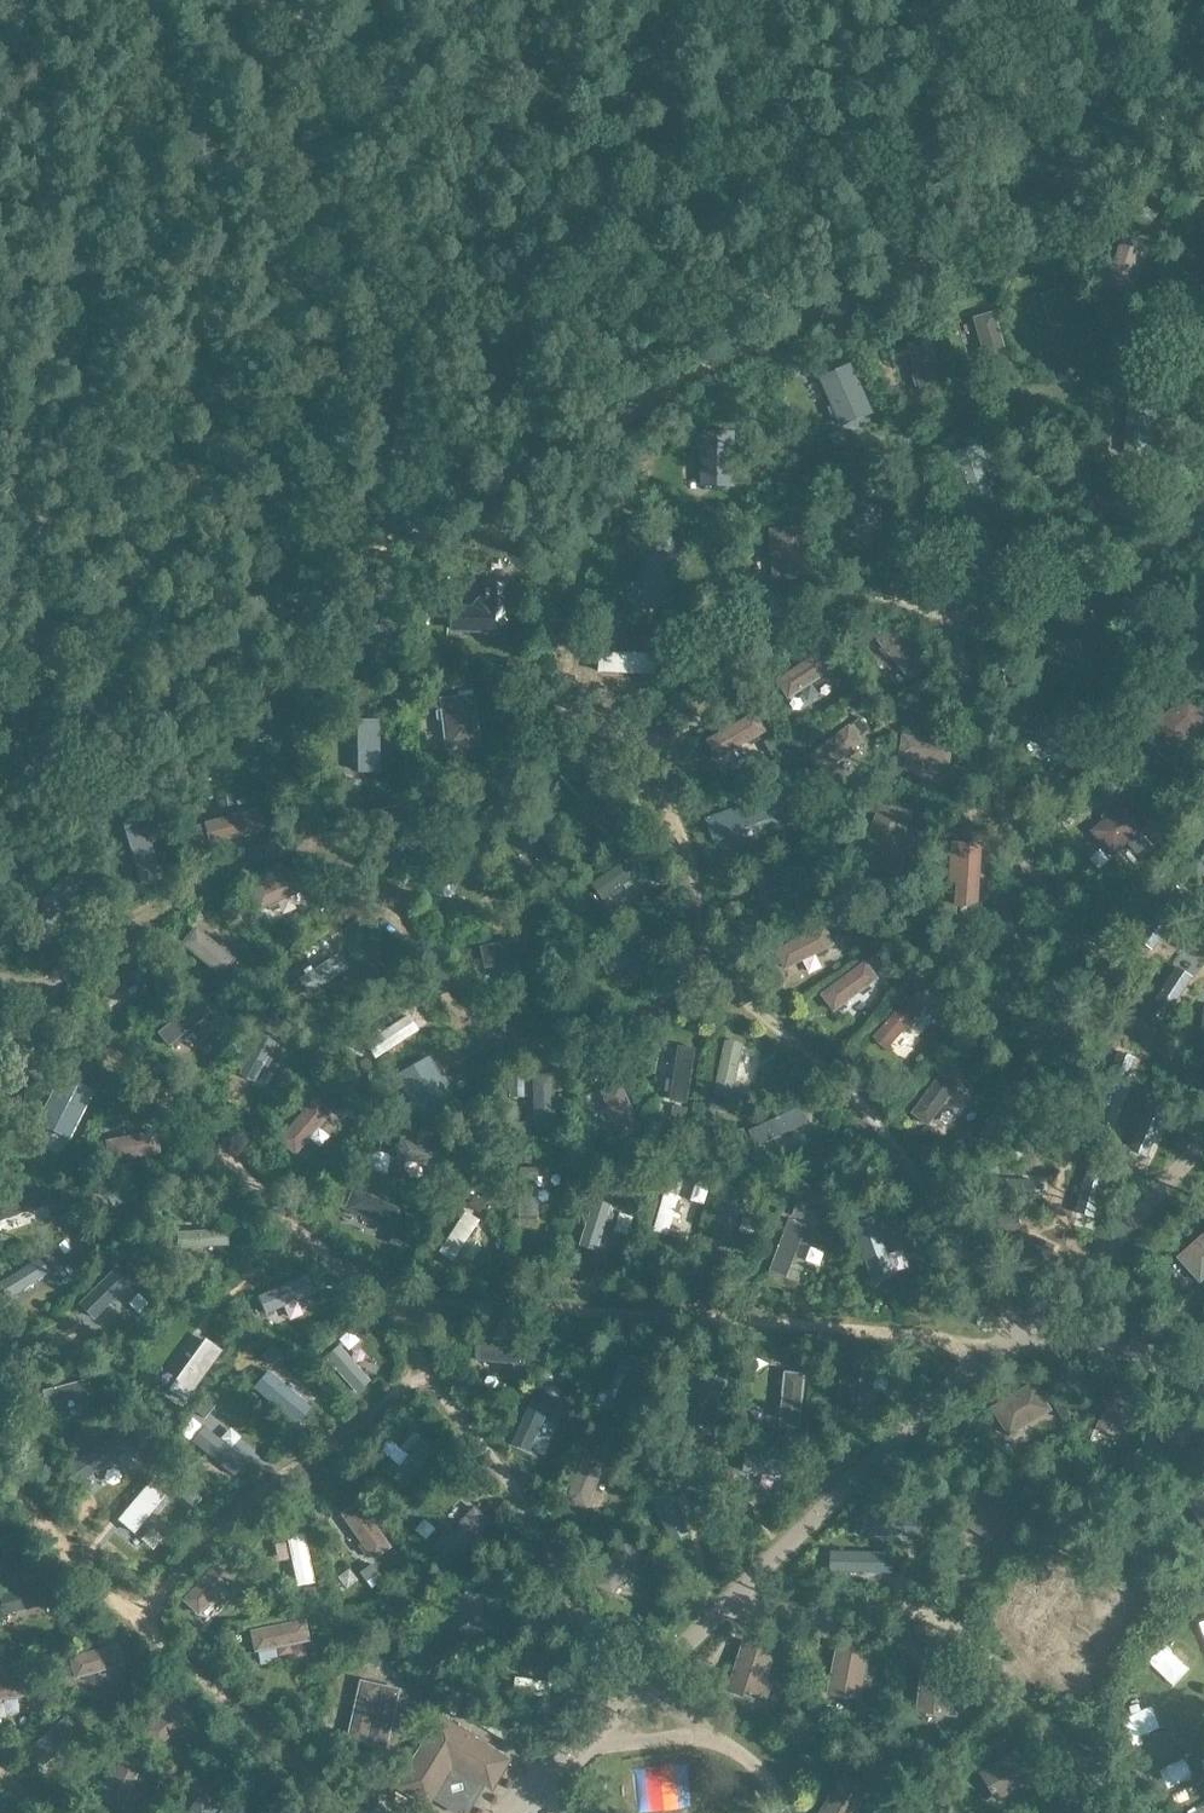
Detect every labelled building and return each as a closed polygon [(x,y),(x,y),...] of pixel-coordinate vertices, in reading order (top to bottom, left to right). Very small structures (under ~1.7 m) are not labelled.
[(1118,244),(1107,289),(1129,295),(1142,250),(1118,244)] [(973,317),(982,348),(978,349),(981,361),(986,360),(988,367),(1009,361),(995,311),(973,317)] [(1054,348),(1040,352),(1043,362),(1056,358),(1054,348)] [(855,364),(821,378),(843,426),(874,412),(855,364)] [(986,373),(971,377),(974,387),(989,383),(986,373)] [(908,411),(924,407),(921,396),(905,400),(908,411)] [(847,430),(832,436),(837,445),(851,440),(847,430)] [(692,446),(699,446),(700,485),(735,485),(735,431),(692,431),(692,446)] [(966,448),(950,453),(955,465),(960,464),(974,506),(994,500),(983,464),(987,462),(980,443),(966,448)] [(851,484),(864,482),(863,472),(850,473),(851,484)] [(864,482),(851,484),(850,484),(853,527),(878,526),(875,481),(864,482)] [(770,549),(762,550),(763,576),(772,575),(772,580),(810,579),(807,525),(769,527),(770,549)] [(650,541),(647,553),(675,557),(676,543),(650,541)] [(676,557),(675,557),(647,553),(642,605),(671,608),(676,557)] [(452,605),(451,632),(509,635),(510,585),(484,584),(484,597),(472,607),(452,605)] [(366,629),(374,658),(370,660),(374,671),(378,670),(380,679),(403,672),(388,622),(366,629)] [(876,640),(882,647),(879,650),(887,659),(890,656),(910,680),(927,665),(894,626),(876,640)] [(789,700),(815,683),(817,686),(827,679),(825,676),(832,671),(820,653),(777,681),(789,700)] [(843,684),(852,678),(843,665),(834,671),(843,684)] [(401,676),(389,680),(391,690),(404,687),(401,676)] [(439,699),(440,710),(435,711),(436,721),(441,720),(445,750),(481,746),(474,694),(439,699)] [(719,761),(750,743),(752,746),(763,740),(761,736),(768,732),(757,711),(707,740),(719,761)] [(861,719),(852,726),(862,738),(870,732),(861,719)] [(1072,720),(1030,722),(1031,766),(1053,766),(1052,745),(1072,745),(1072,720)] [(360,726),(346,722),(334,760),(347,764),(360,726)] [(823,775),(848,755),(850,758),(859,751),(857,748),(864,743),(850,724),(809,757),(823,775)] [(898,756),(907,757),(906,761),(918,763),(918,759),(950,765),(953,743),(902,734),(898,756)] [(778,736),(766,742),(774,755),(785,749),(778,736)] [(888,760),(885,775),(897,777),(899,762),(888,760)] [(581,792),(614,831),(629,818),(595,780),(581,792)] [(360,781),(343,781),(343,792),(360,792),(360,781)] [(777,795),(766,799),(771,813),(782,810),(777,795)] [(1128,798),(1090,832),(1112,858),(1151,824),(1128,798)] [(896,861),(914,813),(880,801),(863,850),(896,861)] [(213,840),(267,835),(266,817),(211,821),(213,840)] [(937,823),(921,818),(916,833),(932,838),(937,823)] [(199,825),(186,828),(190,844),(203,841),(199,825)] [(492,842),(482,831),(473,839),(483,851),(492,842)] [(609,831),(598,840),(606,850),(616,842),(609,831)] [(981,842),(950,841),(948,883),(957,883),(956,906),(978,908),(981,842)] [(638,852),(591,883),(604,901),(649,867),(638,852)] [(813,860),(806,863),(811,876),(819,873),(813,860)] [(808,878),(802,866),(800,861),(754,881),(761,899),(781,891),(790,887),(808,879),(808,878)] [(258,911),(268,907),(269,910),(279,906),(278,903),(305,890),(296,869),(249,890),(258,911)] [(47,926),(67,899),(71,902),(81,889),(77,886),(78,885),(62,873),(31,914),(47,926)] [(127,877),(115,880),(119,893),(131,890),(127,877)] [(92,889),(84,901),(94,909),(103,899),(92,889)] [(594,894),(586,897),(590,908),(598,905),(594,894)] [(260,929),(270,925),(263,910),(253,915),(260,929)] [(785,971),(818,955),(819,958),(830,953),(828,949),(836,945),(836,944),(831,933),(826,925),(775,951),(785,971)] [(846,925),(831,933),(836,944),(851,936),(846,925)] [(236,959),(228,953),(231,950),(222,943),(220,946),(195,926),(181,943),(221,977),(236,959)] [(543,932),(533,934),(536,947),(546,945),(543,932)] [(600,958),(608,976),(642,959),(644,963),(653,958),(651,954),(661,950),(652,932),(600,958)] [(484,969),(510,963),(511,968),(523,965),(522,960),(535,958),(530,936),(479,947),(484,969)] [(305,975),(297,980),(306,994),(347,969),(337,954),(312,970),(309,966),(302,971),(305,975)] [(245,967),(236,961),(227,974),(236,980),(245,967)] [(148,969),(149,972),(152,979),(160,977),(156,966),(148,969)] [(138,967),(98,981),(104,995),(143,981),(138,967)] [(886,968),(877,974),(886,986),(895,980),(886,968)] [(818,1011),(834,1030),(878,994),(862,975),(818,1011)] [(204,1002),(212,1012),(223,1003),(215,993),(204,1002)] [(209,1009),(200,999),(163,1033),(172,1042),(209,1009)] [(887,1050),(921,1012),(906,999),(873,1037),(887,1050)] [(932,1005),(925,1013),(934,1020),(941,1012),(932,1005)] [(408,1015),(381,1032),(379,1029),(372,1033),(374,1037),(365,1043),(374,1056),(375,1058),(418,1030),(408,1015)] [(262,1066),(266,1058),(274,1043),(258,1035),(237,1076),(253,1083),(262,1066)] [(725,1042),(713,1096),(732,1100),(743,1046),(725,1042)] [(670,1101),(688,1104),(688,1101),(696,1048),(678,1046),(671,1098),(670,1101)] [(365,1058),(358,1063),(365,1073),(372,1068),(365,1058)] [(428,1059),(395,1077),(420,1121),(452,1104),(428,1059)] [(945,1070),(958,1081),(966,1070),(953,1060),(945,1070)] [(1112,1078),(1120,1086),(1118,1089),(1126,1097),(1128,1095),(1149,1115),(1165,1099),(1129,1062),(1112,1078)] [(534,1129),(555,1128),(552,1072),(532,1073),(534,1129)] [(928,1126),(946,1102),(950,1105),(956,1096),(952,1093),(958,1085),(941,1072),(911,1113),(928,1126)] [(58,1078),(35,1125),(68,1142),(92,1094),(58,1078)] [(601,1091),(614,1120),(609,1122),(614,1133),(618,1131),(622,1139),(643,1130),(623,1082),(601,1091)] [(530,1096),(529,1083),(509,1084),(509,1097),(530,1096)] [(296,1156),(319,1128),(321,1130),(329,1121),(326,1119),(332,1112),(314,1097),(278,1141),(296,1156)] [(728,1101),(714,1098),(712,1109),(726,1111),(728,1101)] [(338,1101),(331,1109),(343,1119),(350,1112),(338,1101)] [(688,1105),(673,1104),(671,1116),(687,1118),(688,1105)] [(802,1104),(750,1128),(757,1144),(809,1121),(802,1104)] [(525,1121),(510,1121),(510,1133),(525,1133),(525,1121)] [(1074,1133),(1064,1124),(1062,1122),(1029,1159),(1049,1178),(1082,1141),(1074,1133)] [(157,1130),(105,1140),(109,1163),(161,1153),(157,1130)] [(753,1143),(747,1132),(739,1137),(745,1148),(753,1143)] [(619,1143),(605,1149),(609,1159),(623,1153),(619,1143)] [(102,1145),(91,1148),(93,1163),(104,1161),(102,1145)] [(531,1153),(519,1153),(519,1162),(531,1162),(531,1153)] [(458,1158),(455,1173),(465,1175),(468,1160),(458,1158)] [(536,1221),(536,1187),(540,1187),(540,1177),(536,1177),(536,1168),(518,1168),(518,1219),(518,1221),(536,1221)] [(671,1174),(666,1189),(677,1192),(681,1177),(671,1174)] [(735,1176),(732,1187),(747,1192),(750,1182),(735,1176)] [(93,1214),(136,1201),(136,1199),(131,1183),(88,1196),(93,1214)] [(35,1190),(0,1203),(0,1220),(41,1204),(35,1190)] [(680,1195),(665,1190),(654,1230),(669,1234),(680,1195)] [(742,1198),(728,1194),(717,1233),(730,1237),(742,1198)] [(613,1204),(598,1200),(586,1239),(600,1243),(613,1204)] [(799,1203),(794,1218),(805,1221),(810,1206),(799,1203)] [(477,1217),(463,1209),(439,1252),(452,1259),(477,1217)] [(787,1280),(801,1244),(806,1246),(810,1235),(804,1233),(807,1225),(790,1219),(770,1273),(787,1280)] [(895,1276),(883,1241),(888,1239),(884,1229),(880,1230),(877,1221),(859,1227),(878,1282),(895,1276)] [(178,1249),(229,1246),(228,1229),(177,1232),(178,1249)] [(395,1230),(389,1245),(399,1249),(406,1234),(395,1230)] [(1203,1280),(1203,1230),(1175,1257),(1200,1284),(1203,1280)] [(172,1232),(162,1232),(161,1248),(171,1248),(172,1232)] [(1048,1262),(1055,1246),(1033,1236),(1025,1253),(1048,1262)] [(66,1242),(59,1247),(66,1256),(73,1252),(66,1242)] [(141,1254),(130,1246),(124,1254),(135,1262),(141,1254)] [(64,1262),(57,1251),(48,1256),(54,1267),(64,1262)] [(44,1254),(4,1280),(14,1294),(54,1269),(44,1254)] [(119,1258),(91,1296),(105,1306),(133,1267),(119,1258)] [(333,1292),(289,1296),(290,1311),(335,1307),(333,1292)] [(287,1313),(288,1328),(325,1323),(323,1309),(287,1313)] [(0,1318),(0,1333),(12,1327),(6,1315),(0,1318)] [(366,1324),(361,1330),(368,1338),(374,1332),(366,1324)] [(219,1348),(202,1336),(168,1383),(185,1395),(219,1348)] [(477,1341),(475,1361),(524,1366),(526,1346),(477,1341)] [(321,1355),(356,1395),(370,1383),(344,1353),(335,1343),(321,1355)] [(537,1346),(536,1358),(545,1359),(546,1346),(537,1346)] [(848,1347),(848,1357),(862,1358),(863,1348),(848,1347)] [(271,1348),(261,1359),(271,1367),(280,1356),(271,1348)] [(649,1361),(630,1355),(614,1404),(632,1411),(649,1361)] [(857,1412),(860,1382),(864,1382),(866,1371),(861,1371),(861,1364),(842,1362),(837,1413),(856,1415),(857,1412)] [(307,1407),(273,1367),(259,1378),(295,1420),(308,1408),(307,1407)] [(734,1376),(719,1370),(700,1418),(714,1424),(734,1376)] [(785,1371),(782,1406),(778,1406),(778,1414),(781,1415),(780,1428),(801,1430),(806,1373),(785,1371)] [(99,1374),(91,1377),(95,1389),(103,1386),(99,1374)] [(91,1392),(88,1378),(47,1389),(51,1403),(91,1392)] [(544,1378),(540,1389),(547,1391),(551,1380),(544,1378)] [(1054,1408),(1036,1378),(992,1405),(1010,1435),(1054,1408)] [(1120,1438),(1142,1389),(1119,1378),(1096,1427),(1120,1438)] [(181,1400),(167,1390),(160,1400),(175,1410),(181,1400)] [(551,1407),(535,1400),(516,1446),(532,1453),(551,1407)] [(1064,1405),(1054,1411),(1063,1424),(1072,1418),(1064,1405)] [(628,1414),(616,1410),(612,1421),(625,1425),(628,1414)] [(751,1411),(750,1424),(763,1425),(764,1416),(765,1412),(751,1411)] [(203,1421),(196,1415),(187,1425),(194,1431),(203,1421)] [(764,1416),(763,1425),(777,1426),(778,1416),(764,1416)] [(207,1419),(195,1433),(237,1471),(250,1457),(207,1419)] [(389,1478),(404,1490),(437,1449),(422,1437),(389,1478)] [(610,1445),(595,1440),(591,1450),(606,1455),(610,1445)] [(588,1509),(608,1461),(587,1452),(567,1500),(588,1509)] [(135,1473),(138,1465),(120,1459),(101,1512),(118,1518),(135,1473)] [(741,1478),(790,1482),(792,1464),(742,1460),(741,1475),(741,1478)] [(726,1472),(725,1486),(736,1487),(737,1472),(726,1472)] [(992,1541),(1017,1496),(986,1479),(961,1524),(992,1541)] [(1195,1485),(1201,1496),(1203,1494),(1203,1480),(1195,1485)] [(387,1488),(381,1496),(393,1506),(400,1498),(387,1488)] [(690,1540),(679,1517),(683,1515),(680,1508),(675,1510),(665,1489),(649,1497),(675,1548),(690,1540)] [(1025,1495),(1019,1505),(1031,1513),(1038,1503),(1025,1495)] [(340,1514),(361,1544),(357,1546),(364,1556),(368,1554),(373,1561),(392,1547),(358,1501),(340,1514)] [(1193,1508),(1203,1527),(1203,1502),(1193,1508)] [(458,1560),(493,1522),(476,1506),(440,1544),(458,1560)] [(287,1536),(298,1587),(315,1583),(304,1532),(287,1536)] [(643,1550),(624,1538),(595,1584),(614,1596),(643,1550)] [(443,1557),(432,1567),(440,1575),(451,1564),(443,1557)] [(373,1566),(358,1575),(366,1584),(379,1575),(373,1566)] [(246,1574),(239,1582),(252,1593),(258,1585),(246,1574)] [(178,1614),(194,1628),(226,1593),(210,1579),(178,1614)] [(59,1602),(55,1582),(0,1594),(0,1599),(3,1614),(59,1602)] [(315,1589),(302,1592),(304,1600),(317,1597),(315,1589)] [(510,1614),(500,1600),(453,1633),(464,1648),(510,1614)] [(254,1653),(289,1646),(290,1650),(302,1647),(301,1643),(310,1641),(305,1619),(250,1630),(254,1653)] [(743,1642),(727,1692),(758,1703),(775,1652),(743,1642)] [(119,1643),(70,1656),(75,1678),(125,1664),(119,1643)] [(452,1644),(441,1651),(446,1659),(458,1653),(452,1644)] [(322,1645),(311,1646),(314,1661),(325,1659),(322,1645)] [(837,1645),(828,1697),(860,1703),(870,1652),(837,1645)] [(368,1648),(366,1661),(383,1665),(385,1652),(368,1648)] [(67,1658),(56,1661),(60,1677),(71,1674),(67,1658)] [(922,1661),(916,1714),(950,1717),(956,1666),(922,1661)] [(0,1678),(0,1700),(30,1695),(26,1674),(0,1678)] [(509,1676),(500,1675),(500,1692),(509,1692),(509,1676)] [(553,1681),(516,1676),(514,1692),(551,1697),(553,1681)] [(405,1714),(408,1699),(400,1697),(401,1689),(361,1681),(348,1740),(388,1749),(396,1712),(405,1714)] [(44,1692),(33,1693),(35,1709),(46,1707),(44,1692)] [(181,1695),(143,1730),(158,1747),(196,1711),(181,1695)] [(67,1715),(29,1748),(43,1766),(81,1732),(67,1715)] [(430,1808),(435,1801),(446,1808),(479,1800),(495,1774),(491,1771),(501,1754),(442,1718),(399,1789),(430,1808)] [(94,1725),(86,1733),(92,1740),(100,1732),(94,1725)] [(1025,1746),(980,1774),(997,1804),(1043,1775),(1025,1746)] [(177,1769),(185,1761),(172,1748),(163,1756),(177,1769)] [(123,1756),(103,1803),(123,1812),(144,1765),(123,1756)] [(820,1812),(859,1812),(873,1791),(844,1774),(820,1812)] [(639,1812),(675,1812),(674,1778),(638,1780),(639,1812)] [(221,1812),(238,1812),(226,1805),(221,1812)]
